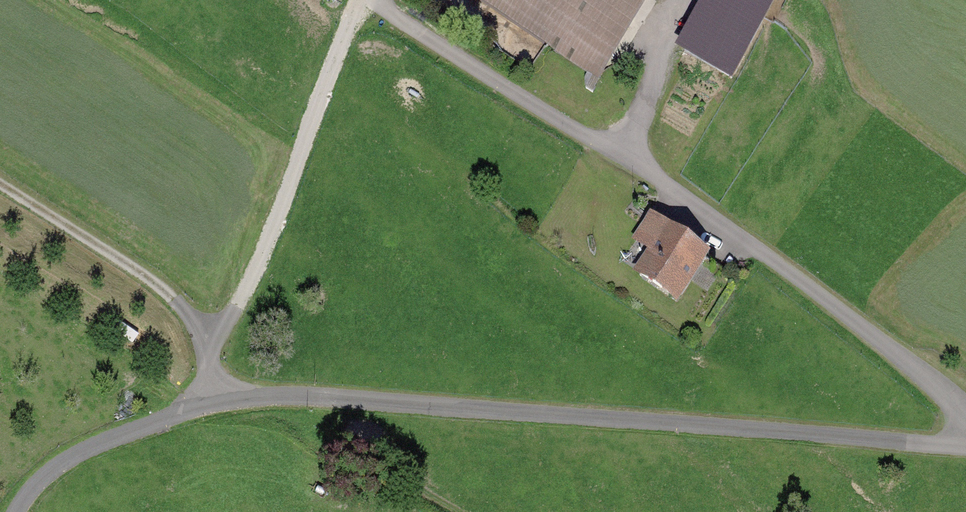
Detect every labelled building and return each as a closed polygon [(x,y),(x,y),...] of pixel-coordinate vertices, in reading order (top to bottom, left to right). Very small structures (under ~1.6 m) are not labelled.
[(597,67),(643,0),(498,0),(597,67)] [(684,52),(729,76),(771,0),(713,0),(684,52)] [(704,256),(666,231),(638,272),(676,297),(704,256)]
